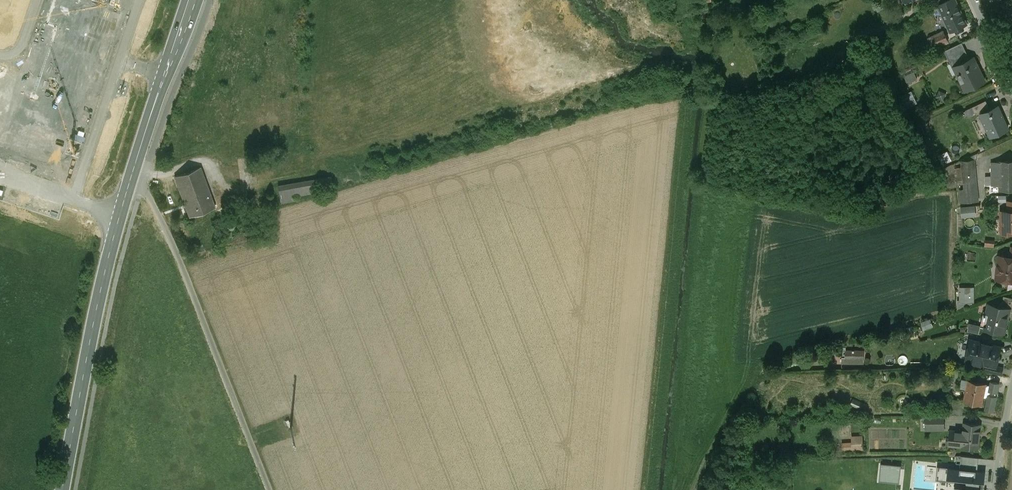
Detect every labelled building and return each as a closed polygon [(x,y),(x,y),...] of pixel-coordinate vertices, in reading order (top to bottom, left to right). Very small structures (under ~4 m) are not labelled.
[(104,11),(79,3),(80,0),(54,0),(46,23),(56,26),(33,96),(0,86),(0,146),(47,161),(55,137),(64,140),(74,110),(65,107),(71,89),(78,91),(104,11)] [(955,0),(947,0),(937,5),(941,13),(942,13),(951,32),(966,24),(955,0)] [(869,26),(855,35),(862,46),(876,36),(869,26)] [(943,31),(928,38),(933,48),(948,41),(943,31)] [(961,42),(944,51),(950,63),(954,61),(956,66),(969,59),(961,42)] [(969,59),(956,66),(959,72),(957,74),(965,90),(985,81),(974,57),(969,59)] [(944,58),(931,65),(935,71),(947,65),(944,58)] [(914,73),(905,77),(908,84),(917,79),(914,73)] [(902,95),(907,107),(919,102),(913,90),(902,95)] [(985,101),(971,107),(974,113),(988,107),(985,101)] [(997,106),(980,114),(990,137),(1007,129),(997,106)] [(940,154),(943,163),(952,160),(950,151),(940,154)] [(974,159),(961,161),(963,182),(976,181),(974,159)] [(999,162),(991,162),(991,186),(999,186),(999,162)] [(999,162),(999,186),(999,190),(1011,190),(1011,162),(999,162)] [(200,167),(175,176),(189,215),(215,206),(200,167)] [(331,177),(278,186),(281,204),(294,201),(294,197),(333,189),(331,177)] [(976,181),(963,182),(964,189),(960,190),(961,203),(978,201),(976,181)] [(261,196),(253,198),(254,207),(263,205),(261,196)] [(977,205),(962,205),(963,216),(977,216),(977,205)] [(1001,212),(1001,233),(1011,233),(1011,212),(1008,212),(1001,212)] [(999,257),(998,264),(1000,265),(1001,266),(999,279),(1001,282),(1005,282),(1007,280),(1011,281),(1011,258),(1010,258),(999,257)] [(961,286),(960,302),(975,303),(975,286),(961,286)] [(1004,296),(1001,308),(1008,310),(1008,311),(1011,312),(1011,298),(1004,296)] [(1001,308),(989,305),(984,329),(1002,333),(1008,311),(1008,310),(1001,308)] [(970,322),(968,330),(980,333),(982,324),(970,322)] [(1000,347),(970,340),(965,360),(971,361),(972,362),(981,364),(982,364),(985,364),(995,367),(996,366),(1000,347)] [(843,348),(843,363),(865,363),(866,349),(843,348)] [(995,367),(985,364),(983,371),(1001,375),(1002,368),(996,366),(995,367)] [(968,380),(961,379),(960,388),(966,389),(968,380)] [(985,384),(968,380),(966,389),(964,401),(965,401),(981,405),(985,384)] [(996,411),(1001,382),(990,380),(985,409),(996,411)] [(964,401),(950,398),(947,415),(962,415),(965,401),(964,401)] [(943,415),(925,415),(925,429),(943,429),(943,415)] [(980,426),(964,424),(962,438),(954,437),(953,445),(978,448),(980,426)] [(843,441),(843,450),(865,449),(864,434),(853,435),(853,440),(843,441)] [(945,465),(944,480),(955,481),(954,489),(979,489),(979,483),(982,483),(984,470),(945,465)]
